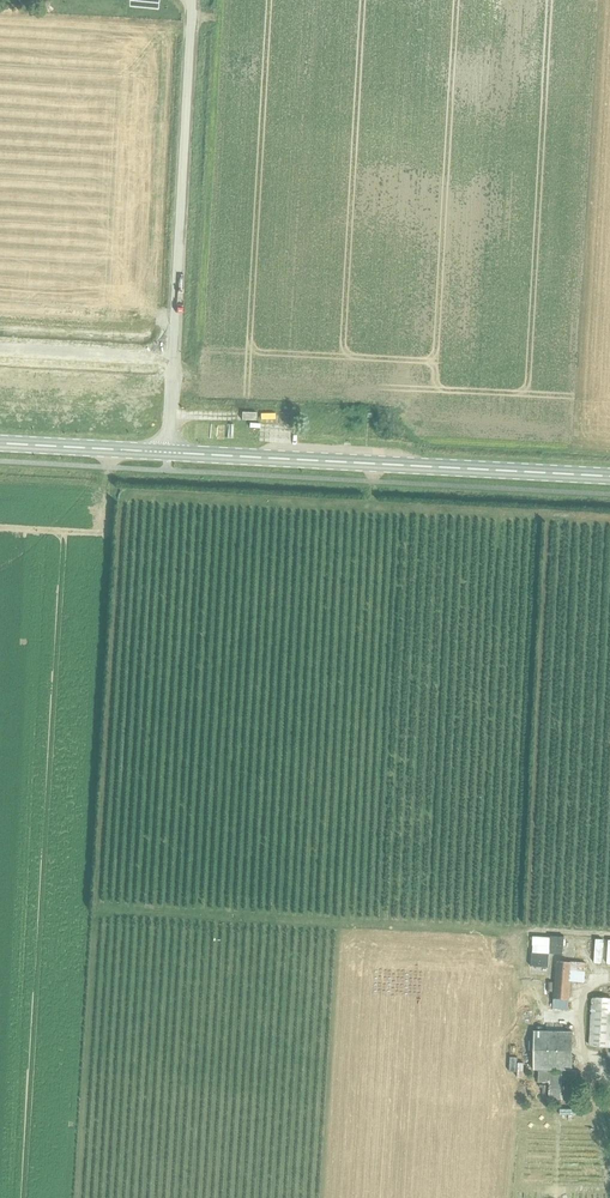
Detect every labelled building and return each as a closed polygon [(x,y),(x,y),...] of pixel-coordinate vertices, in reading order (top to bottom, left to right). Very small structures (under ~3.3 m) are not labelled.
[(242,412),(242,420),(256,421),(256,413),(242,412)] [(541,929),(541,952),(549,952),(549,929),(541,929)] [(587,942),(587,932),(571,931),(571,942),(587,942)] [(556,945),(553,953),(559,956),(563,948),(556,945)] [(553,999),(568,1000),(571,961),(555,960),(553,999)] [(609,1046),(609,997),(591,996),(589,1045),(609,1046)] [(576,1079),(576,1070),(572,1070),(572,1032),(534,1031),(533,1070),(562,1070),(562,1072),(538,1071),(538,1082),(549,1082),(548,1099),(561,1099),(561,1079),(576,1079)]
